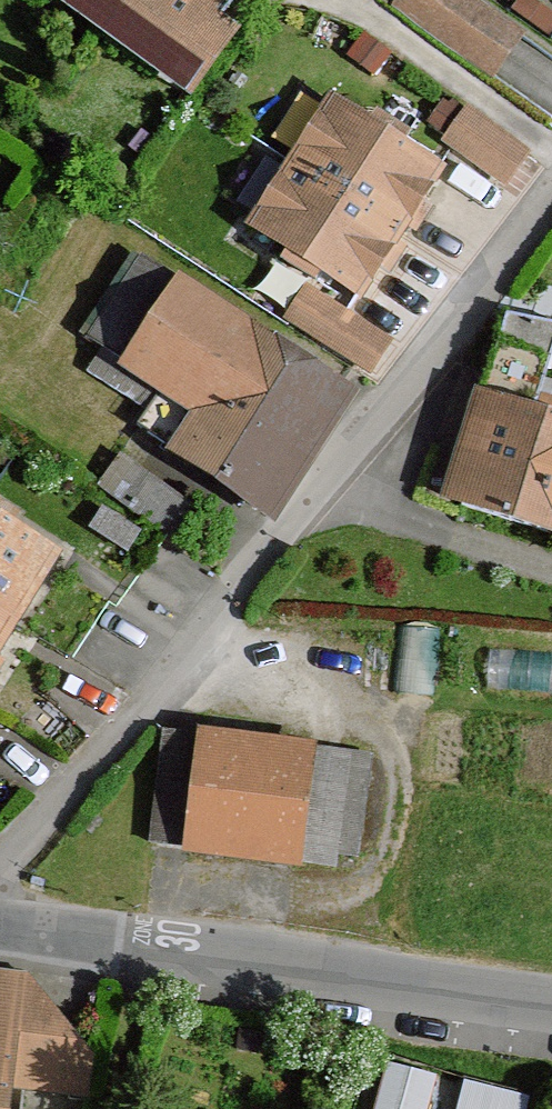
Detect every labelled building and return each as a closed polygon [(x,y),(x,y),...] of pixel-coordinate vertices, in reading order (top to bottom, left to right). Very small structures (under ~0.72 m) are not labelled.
[(197,100),(236,45),(216,30),(238,0),(57,0),(197,100)] [(396,7),(492,77),(507,57),(523,36),(473,0),(401,0),(396,7)] [(332,94),(245,228),(364,304),(451,170),(332,94)] [(468,111),(445,143),(507,188),(529,156),(468,111)] [(126,364),(177,284),(141,261),(89,341),(126,364)] [(170,455),(265,521),(350,397),(177,284),(126,364),(119,371),(192,419),(170,455)] [(307,289),(287,320),(373,375),(392,344),(307,289)] [(443,504),(520,529),(551,431),(551,415),(479,392),(443,504)] [(520,529),(551,538),(551,431),(520,529)] [(120,459),(100,488),(181,543),(201,514),(120,459)] [(65,557),(0,518),(0,664),(65,557)] [(201,729),(187,858),(304,871),(321,744),(201,729)] [(22,972),(0,970),(0,1108),(7,1108),(22,972)] [(374,1108),(422,1108),(432,1074),(388,1061),(374,1108)] [(475,1108),(515,1108),(518,1097),(480,1088),(475,1108)]
